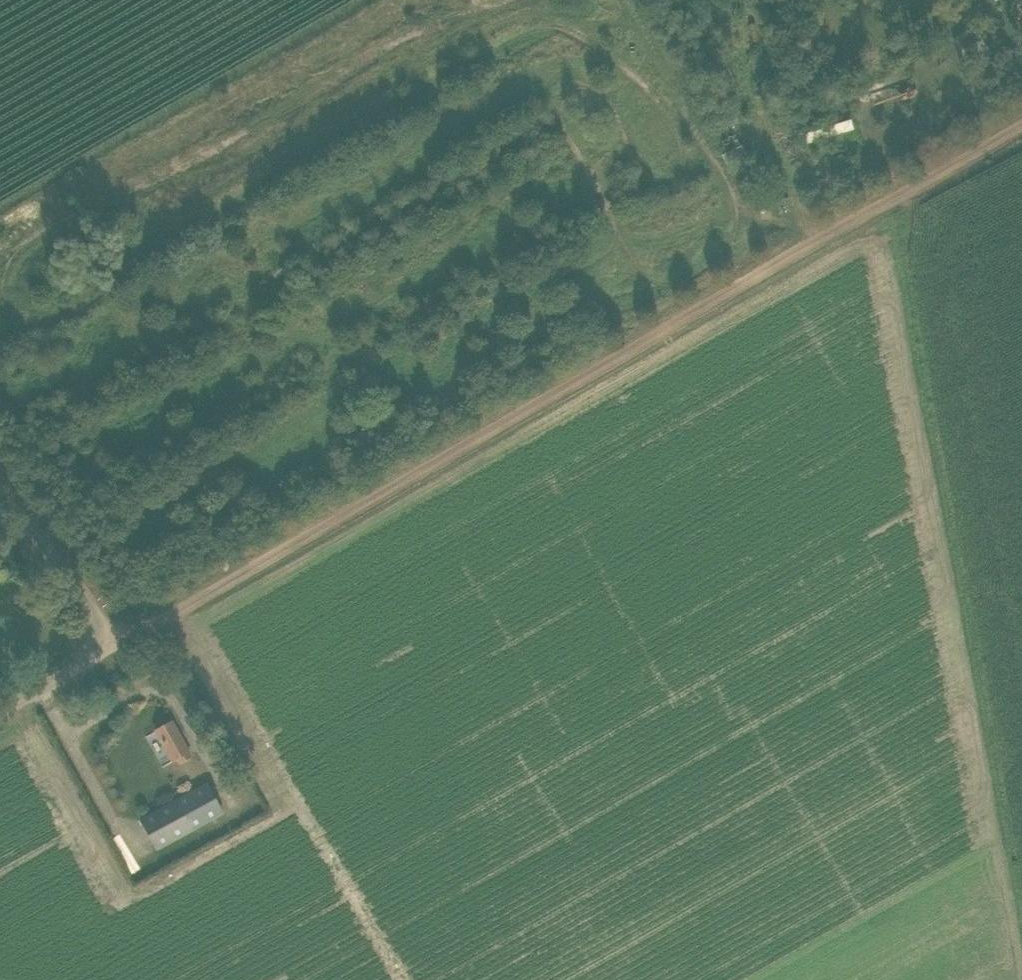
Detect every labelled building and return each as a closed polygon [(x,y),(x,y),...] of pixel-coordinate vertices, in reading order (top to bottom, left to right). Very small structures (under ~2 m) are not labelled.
[(807,142),(855,129),(853,120),(805,132),(807,142)] [(172,722),(155,732),(171,762),(176,759),(179,765),(191,758),(189,752),(172,722)] [(159,850),(224,815),(206,783),(141,818),(159,850)]
